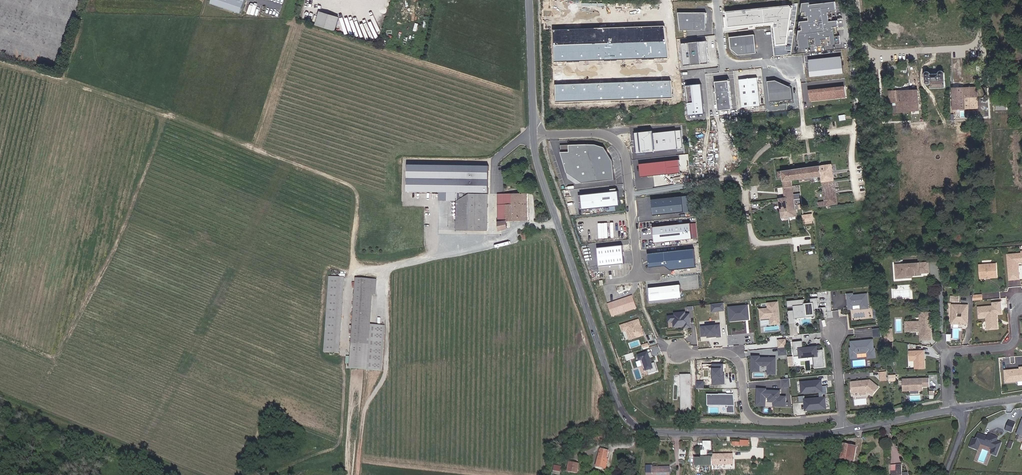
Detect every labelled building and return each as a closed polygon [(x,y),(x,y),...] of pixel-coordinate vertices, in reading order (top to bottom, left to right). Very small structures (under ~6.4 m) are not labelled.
[(834,0),(831,0),(803,3),(799,33),(838,28),(834,0)] [(792,5),(727,12),(728,26),(775,22),(777,44),(786,43),(792,5)] [(335,30),(339,18),(320,12),(316,25),(335,30)] [(707,31),(707,13),(679,13),(681,31),(707,31)] [(664,26),(552,30),(553,62),(667,57),(664,26)] [(799,33),(797,49),(811,47),(811,45),(816,44),(817,47),(828,45),(828,43),(831,42),(832,45),(839,44),(838,28),(799,33)] [(757,53),(755,35),(730,37),(732,49),(739,55),(757,53)] [(709,63),(707,41),(682,44),(684,66),(709,63)] [(841,56),(809,59),(811,77),(843,73),(841,56)] [(938,66),(933,66),(933,67),(934,69),(933,71),(930,71),(926,71),(925,75),(925,83),(926,84),(928,84),(931,83),(931,88),(945,88),(945,73),(943,70),(941,70),(941,73),(937,71),(938,66)] [(757,77),(739,79),(742,108),(760,106),(757,77)] [(732,109),(729,79),(722,80),(722,81),(716,82),(716,85),(716,87),(719,111),(731,110),(732,109)] [(670,80),(555,85),(555,102),(671,98),(670,80)] [(768,81),(771,107),(794,104),(792,88),(776,80),(768,81)] [(705,114),(702,84),(687,86),(690,116),(705,114)] [(846,97),(845,87),(810,91),(811,101),(846,97)] [(975,88),(952,89),(953,109),(976,108),(975,88)] [(918,91),(889,92),(889,102),(896,102),(897,111),(919,110),(918,91)] [(682,129),(637,133),(639,153),(684,149),(682,129)] [(615,180),(613,161),(605,148),(596,145),(569,145),(569,148),(561,148),(561,153),(567,173),(582,184),(615,180)] [(642,163),(643,176),(683,173),(681,160),(642,163)] [(488,230),(489,165),(409,164),(409,193),(440,193),(440,201),(457,201),(457,230),(487,231),(487,229),(488,230)] [(780,187),(789,186),(789,183),(818,179),(820,202),(813,203),(814,207),(837,204),(835,194),(833,194),(829,165),(773,172),(774,179),(779,178),(780,187)] [(620,206),(619,189),(581,193),(583,210),(607,208),(607,211),(616,210),(616,207),(620,206)] [(790,192),(780,193),(774,194),(776,212),(799,209),(798,205),(792,206),(790,192)] [(499,222),(500,231),(508,228),(507,221),(507,213),(509,213),(510,221),(528,220),(527,193),(498,194),(499,222)] [(684,213),(682,197),(652,200),(654,216),(684,213)] [(614,238),(614,222),(598,223),(599,239),(614,238)] [(692,238),(690,222),(653,226),(654,242),(692,238)] [(623,263),(621,245),(597,247),(600,271),(620,269),(619,264),(623,263)] [(696,268),(694,249),(650,254),(652,268),(666,266),(671,271),(696,268)] [(1008,257),(1010,282),(1020,281),(1020,271),(1018,271),(1017,265),(1017,264),(1021,263),(1021,256),(1008,257)] [(922,277),(930,276),(929,266),(904,269),(904,271),(897,272),(897,279),(903,279),(903,282),(910,282),(910,280),(922,279),(922,277)] [(993,279),(998,279),(997,266),(980,267),(982,280),(986,280),(988,282),(991,282),(993,279)] [(340,353),(345,278),(329,277),(325,352),(340,353)] [(382,371),(385,326),(367,325),(369,295),(376,295),(377,280),(356,279),(351,369),(382,371)] [(679,284),(649,287),(651,300),(680,297),(679,284)] [(870,308),(869,294),(855,295),(855,293),(849,294),(850,306),(854,306),(862,305),(862,309),(870,308)] [(632,296),(608,303),(612,317),(636,309),(632,296)] [(814,311),(814,309),(816,309),(820,308),(819,298),(812,299),(812,303),(806,304),(805,299),(788,301),(789,307),(795,307),(796,310),(789,311),(791,325),(797,324),(797,319),(797,317),(816,315),(816,311),(814,311)] [(781,324),(779,302),(768,303),(769,308),(761,309),(762,319),(772,318),(773,325),(781,324)] [(1001,303),(993,304),(994,308),(979,309),(980,319),(987,319),(989,331),(999,329),(998,315),(1002,315),(1001,303)] [(748,304),(728,306),(729,321),(750,319),(748,304)] [(968,324),(968,306),(953,306),(952,324),(968,324)] [(692,327),(690,314),(686,314),(686,312),(675,313),(675,315),(669,316),(669,321),(674,321),(675,327),(685,326),(687,325),(687,328),(692,327)] [(929,329),(928,325),(931,325),(930,313),(919,314),(920,323),(911,324),(910,327),(911,330),(912,333),(921,332),(921,341),(932,340),(931,329),(929,329)] [(639,319),(619,325),(622,333),(626,332),(629,341),(644,336),(639,319)] [(720,337),(719,325),(702,327),(703,337),(708,336),(710,335),(710,338),(716,337),(716,338),(720,337)] [(882,337),(881,328),(873,329),(873,338),(882,337)] [(788,347),(787,339),(779,340),(780,348),(788,347)] [(876,352),(874,340),(853,342),(853,348),(852,348),(852,354),(858,354),(869,353),(870,358),(878,358),(878,352),(876,352)] [(826,367),(824,350),(818,350),(818,348),(815,348),(815,347),(804,348),(804,341),(794,342),(796,356),(801,355),(801,356),(801,358),(814,357),(815,357),(816,368),(826,367)] [(647,352),(637,356),(639,362),(641,361),(645,372),(653,369),(647,352)] [(926,358),(926,352),(911,353),(912,362),(917,362),(917,370),(927,369),(926,361),(925,361),(925,359),(926,358)] [(760,355),(751,355),(751,371),(760,371),(760,366),(767,366),(767,375),(776,374),(776,356),(760,357),(760,355)] [(725,384),(725,377),(722,377),(722,374),(724,374),(724,364),(714,365),(714,384),(725,384)] [(1005,371),(1006,383),(1021,382),(1021,370),(1020,370),(1005,371)] [(691,375),(681,375),(681,410),(691,410),(691,375)] [(789,379),(781,379),(782,387),(790,386),(789,379)] [(921,391),(921,386),(924,386),(924,387),(925,387),(931,387),(931,379),(904,380),(905,391),(912,390),(912,392),(921,391)] [(823,386),(823,380),(801,382),(802,393),(821,391),(824,391),(823,386)] [(880,388),(872,380),(852,382),(854,393),(863,392),(868,392),(869,391),(874,395),(880,388)] [(766,388),(757,388),(756,405),(765,406),(766,397),(768,397),(768,402),(773,402),(773,406),(785,407),(786,395),(780,395),(780,390),(766,389),(766,388)] [(735,407),(734,400),(728,400),(728,395),(728,394),(720,394),(720,396),(709,396),(709,406),(729,406),(729,409),(728,409),(728,414),(736,414),(735,407)] [(821,398),(806,400),(806,402),(807,411),(827,408),(826,398),(825,398),(821,398)] [(1011,436),(1015,428),(1008,425),(1005,434),(1011,436)] [(605,439),(605,432),(600,432),(600,434),(595,434),(595,438),(600,437),(600,440),(605,439)] [(997,441),(998,437),(989,434),(988,437),(987,438),(983,437),(984,435),(979,433),(976,439),(973,438),(970,447),(979,450),(982,441),(987,442),(989,446),(994,448),(992,453),(997,455),(1002,443),(997,441)] [(726,465),(725,454),(708,454),(708,451),(712,450),(711,441),(703,441),(703,447),(701,447),(701,465),(726,465)] [(846,458),(856,461),(859,446),(846,444),(841,466),(845,467),(846,458)] [(607,462),(605,461),(606,459),(607,460),(609,451),(601,449),(599,458),(599,457),(597,467),(606,469),(607,462)] [(577,473),(579,464),(570,462),(568,471),(577,473)] [(908,473),(902,474),(901,465),(896,465),(897,472),(892,472),(892,474),(908,474),(908,473)] [(670,467),(653,468),(653,474),(670,474),(670,467)]
